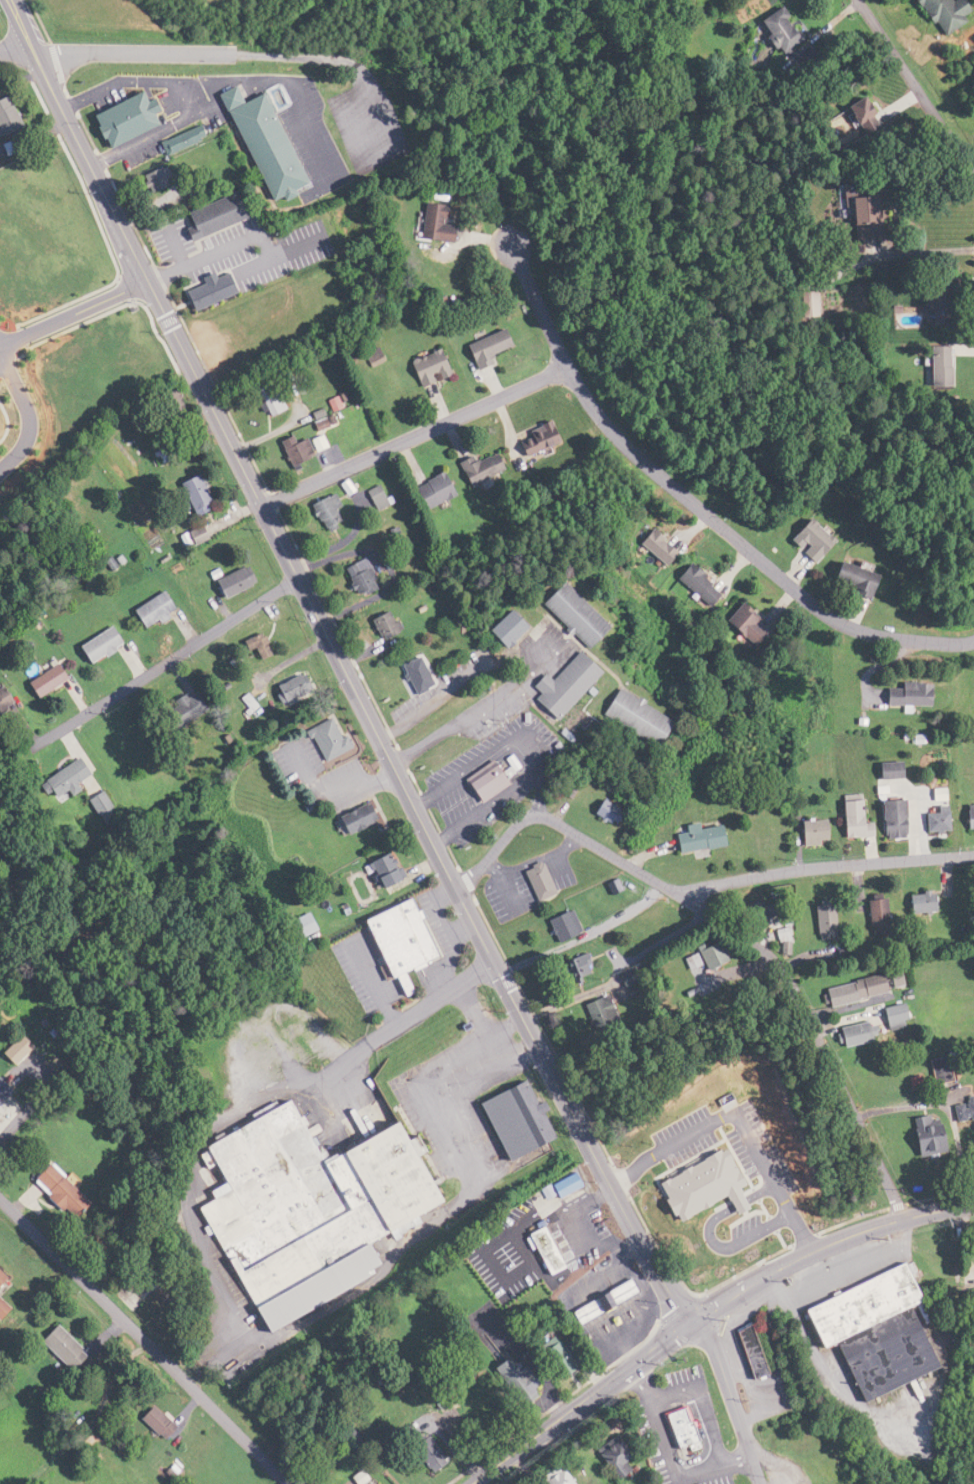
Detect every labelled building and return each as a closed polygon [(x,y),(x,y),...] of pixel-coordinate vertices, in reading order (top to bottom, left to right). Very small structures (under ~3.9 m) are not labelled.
[(934,36),(966,15),(956,0),(946,0),(945,0),(910,0),(934,36)] [(751,21),(777,54),(797,38),(772,5),(751,21)] [(258,92),(234,102),(228,87),(215,92),(265,204),(290,193),(288,189),(298,184),(258,92)] [(84,113),(98,147),(152,125),(141,98),(138,100),(134,92),(84,113)] [(16,126),(0,95),(0,134),(16,126)] [(836,105),(850,136),(872,126),(857,95),(836,105)] [(137,175),(144,193),(167,183),(159,165),(137,175)] [(176,211),(185,238),(237,220),(229,194),(176,211)] [(841,195),(842,238),(869,237),(868,195),(841,195)] [(450,224),(439,223),(440,204),(424,203),(422,240),(449,242),(450,224)] [(887,328),(933,326),(932,303),(886,304),(887,328)] [(501,328),(460,344),(470,370),(490,362),(487,354),(508,346),(501,328)] [(943,346),(923,346),(923,383),(943,383),(943,346)] [(404,360),(414,386),(445,375),(435,349),(404,360)] [(247,388),(263,416),(280,406),(263,378),(247,388)] [(522,457),(556,441),(547,420),(512,436),(522,457)] [(287,441),(285,435),(273,439),(280,464),(305,456),(300,438),(287,441)] [(456,465),(465,486),(501,470),(492,449),(456,465)] [(448,495),(436,472),(407,487),(419,510),(448,495)] [(186,516),(206,507),(191,473),(171,482),(186,516)] [(303,502),(314,531),(337,522),(325,493),(303,502)] [(808,564),(827,540),(800,518),(781,542),(808,564)] [(180,543),(199,543),(199,529),(180,529),(180,543)] [(634,541),(658,566),(671,554),(647,529),(634,541)] [(350,597),(370,586),(355,558),(334,569),(350,597)] [(863,598),(872,577),(831,559),(822,580),(863,598)] [(672,577),(703,608),(716,595),(685,564),(672,577)] [(205,582),(214,600),(244,584),(234,566),(205,582)] [(602,626),(555,581),(533,603),(580,648),(602,626)] [(123,610),(134,630),(167,612),(156,592),(123,610)] [(762,632),(752,626),(756,618),(733,604),(719,627),(753,647),(762,632)] [(481,632),(499,651),(524,626),(506,608),(481,632)] [(363,620),(373,642),(395,631),(384,610),(363,620)] [(116,644),(105,625),(69,647),(80,665),(116,644)] [(234,642),(239,653),(247,649),(252,660),(264,654),(254,632),(234,642)] [(529,700),(551,720),(594,673),(572,652),(546,681),(537,674),(526,686),(535,694),(529,700)] [(427,686),(414,656),(394,665),(407,695),(427,686)] [(58,680),(48,664),(17,683),(27,699),(58,680)] [(304,690),(295,672),(265,688),(274,706),(304,690)] [(878,705),(925,705),(925,683),(893,683),(893,687),(878,687),(878,705)] [(654,748),(669,722),(612,688),(597,714),(654,748)] [(163,729),(197,711),(187,692),(153,710),(163,729)] [(240,717),(252,708),(240,693),(228,701),(240,717)] [(324,717),(298,731),(316,762),(342,748),(324,717)] [(35,779),(51,804),(71,791),(67,785),(82,775),(71,757),(35,779)] [(457,783),(472,805),(502,784),(488,762),(457,783)] [(82,797),(88,816),(104,811),(98,791),(82,797)] [(869,837),(868,822),(857,822),(856,794),(837,794),(838,838),(869,837)] [(617,811),(599,797),(588,811),(607,825),(617,811)] [(899,838),(899,800),(877,800),(877,838),(899,838)] [(327,816),(335,836),(368,821),(359,802),(327,816)] [(962,806),(962,828),(973,828),(973,806),(962,806)] [(921,811),(921,832),(942,832),(942,811),(921,811)] [(795,820),(795,845),(822,845),(822,820),(795,820)] [(695,828),(695,822),(678,826),(679,831),(670,833),(674,853),(718,845),(715,824),(695,828)] [(359,862),(369,890),(394,880),(383,853),(359,862)] [(551,892),(537,861),(517,870),(532,902),(551,892)] [(929,891),(901,894),(904,915),(932,911),(929,891)] [(353,919),(378,980),(388,976),(396,997),(408,991),(400,972),(432,958),(407,897),(353,919)] [(880,899),(863,899),(863,932),(880,932),(880,899)] [(827,904),(808,906),(812,939),(831,937),(827,904)] [(576,933),(567,909),(542,919),(551,943),(576,933)] [(275,924),(283,942),(308,930),(300,912),(275,924)] [(769,930),(772,943),(787,939),(783,926),(769,930)] [(722,961),(713,939),(690,949),(698,971),(722,961)] [(568,980),(589,973),(583,953),(561,960),(568,980)] [(816,988),(820,1007),(878,994),(874,975),(816,988)] [(576,1005),(588,1034),(615,1023),(603,994),(576,1005)] [(894,1028),(894,1007),(876,1007),(876,1028),(894,1028)] [(864,1042),(860,1022),(829,1028),(833,1048),(864,1042)] [(22,1048),(10,1035),(0,1045),(0,1062),(4,1066),(22,1048)] [(922,1059),(923,1084),(944,1083),(942,1058),(922,1059)] [(495,1163),(546,1140),(519,1079),(467,1103),(495,1163)] [(973,1119),(973,1098),(945,1103),(949,1123),(973,1119)] [(252,1332),(358,1285),(353,1275),(366,1269),(355,1243),(438,1206),(427,1181),(421,1184),(400,1138),(395,1140),(387,1124),(312,1158),(287,1101),(196,1142),(215,1185),(202,1191),(207,1201),(196,1206),(252,1332)] [(939,1152),(928,1113),(903,1120),(914,1159),(939,1152)] [(24,1182),(67,1222),(84,1204),(42,1163),(24,1182)] [(548,1199),(575,1188),(569,1173),(542,1184),(548,1199)] [(556,1269),(534,1227),(518,1236),(540,1277),(556,1269)] [(852,1401),(928,1373),(903,1306),(912,1302),(899,1267),(797,1305),(814,1350),(831,1344),(852,1401)] [(630,1296),(624,1282),(564,1310),(570,1324),(630,1296)] [(730,1331),(748,1381),(775,1371),(761,1334),(756,1336),(752,1323),(730,1331)] [(29,1342),(58,1371),(74,1355),(45,1326),(29,1342)] [(570,1368),(547,1337),(530,1349),(553,1380),(570,1368)] [(484,1369),(511,1408),(532,1393),(505,1355),(484,1369)] [(464,1436),(487,1421),(474,1400),(450,1415),(464,1436)] [(169,1428),(146,1405),(133,1419),(156,1441),(169,1428)] [(697,1448),(685,1407),(659,1414),(670,1451),(684,1446),(686,1451),(697,1448)] [(438,1463),(420,1435),(404,1446),(422,1473),(438,1463)] [(627,1454),(605,1439),(592,1458),(616,1476),(622,1468),(618,1466),(627,1454)] [(531,1483),(567,1483),(553,1465),(530,1483),(531,1483)]
